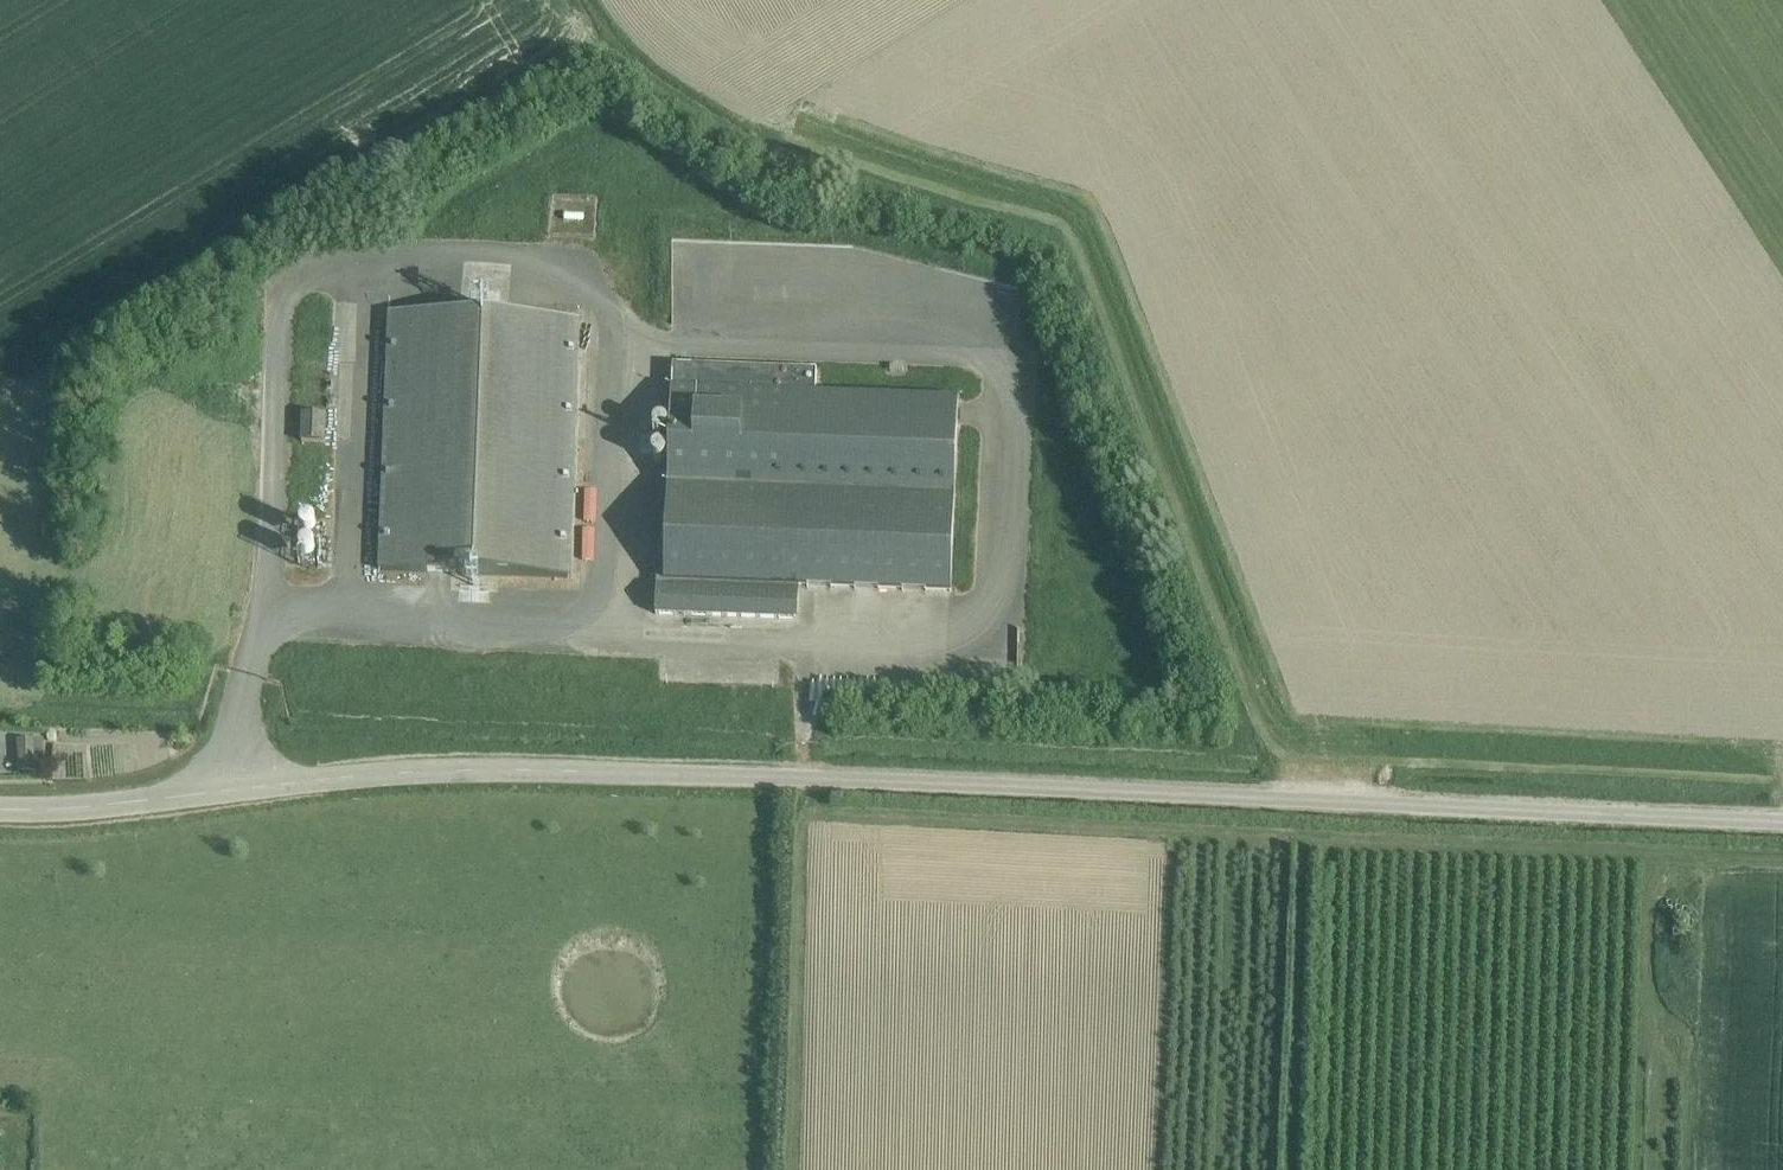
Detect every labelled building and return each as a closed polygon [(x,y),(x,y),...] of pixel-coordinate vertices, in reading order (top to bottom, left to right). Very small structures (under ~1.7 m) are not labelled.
[(568,576),(578,320),(390,313),(380,569),(568,576)] [(654,577),(653,613),(795,619),(797,586),(949,593),(957,400),(813,394),(814,372),(671,366),(662,577),(654,577)] [(323,416),(302,415),(301,441),(322,442),(323,416)] [(16,776),(32,776),(31,744),(15,745),(16,776)]
